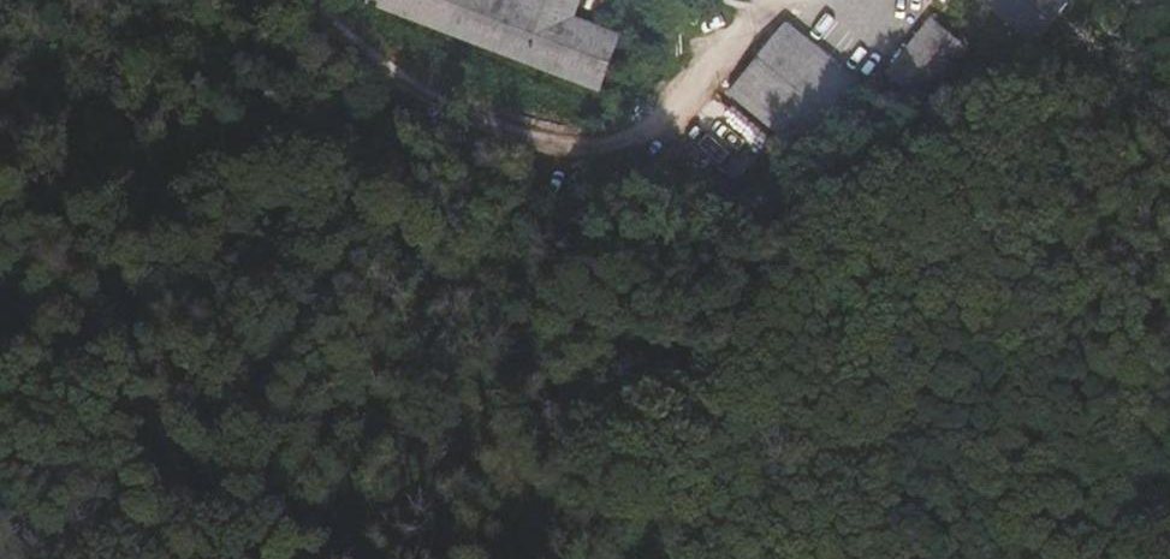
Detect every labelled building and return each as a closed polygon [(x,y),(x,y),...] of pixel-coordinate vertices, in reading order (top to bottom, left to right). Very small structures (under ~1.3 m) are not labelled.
[(368,1),(598,90),(619,34),(572,17),(579,0),(368,0),(368,1)] [(1067,0),(984,0),(1036,42),(1070,2),(1067,0)] [(927,101),(969,49),(933,19),(890,71),(927,101)] [(866,87),(788,23),(731,92),(809,156),(866,87)]
